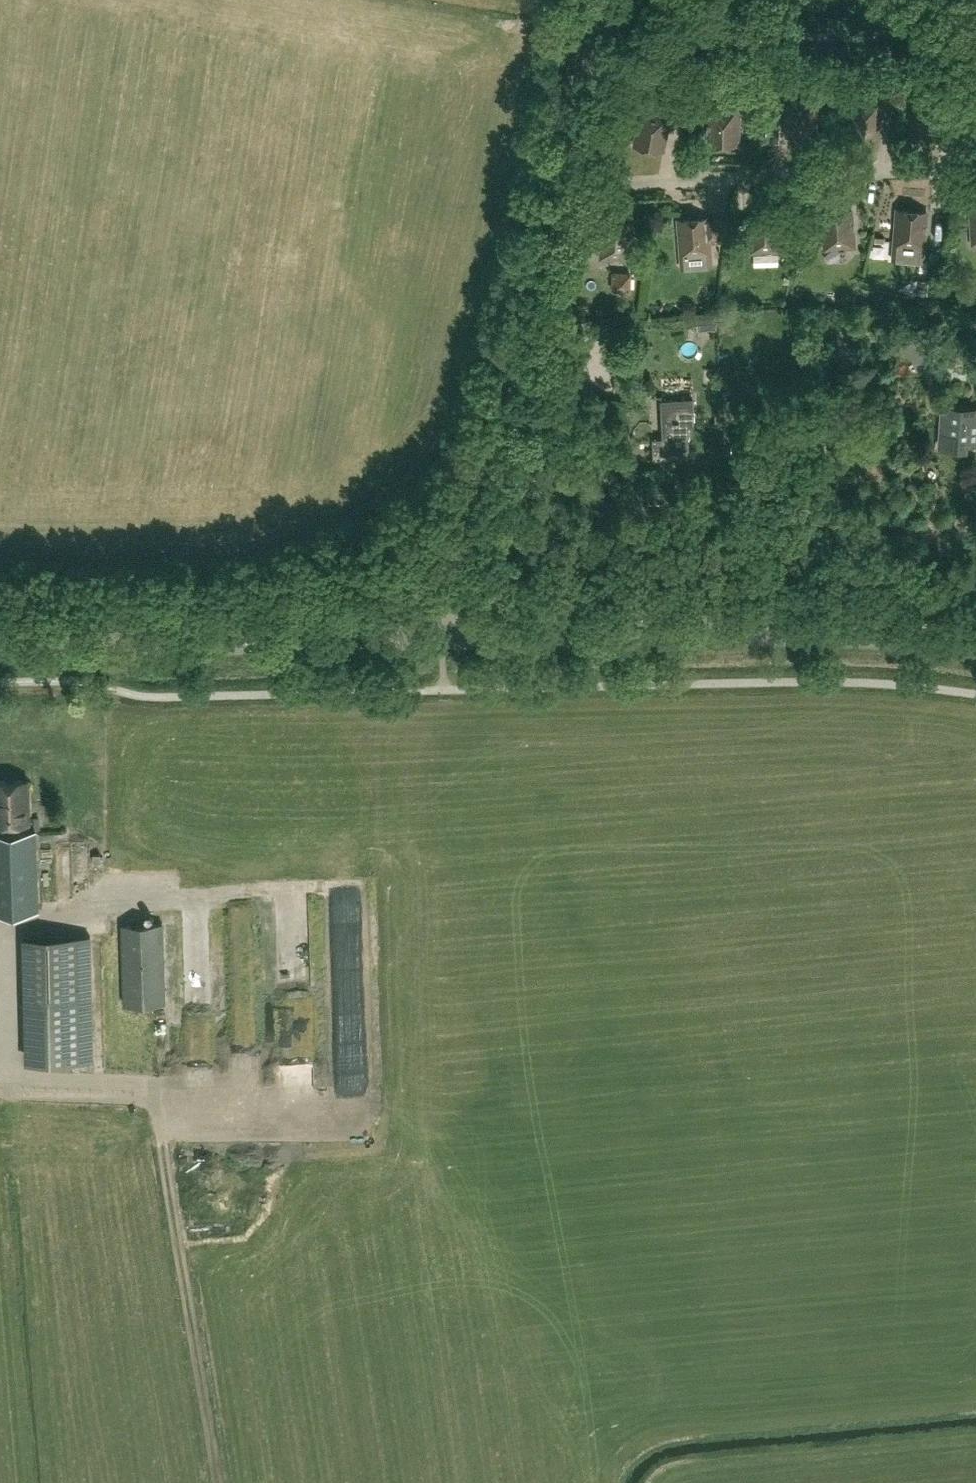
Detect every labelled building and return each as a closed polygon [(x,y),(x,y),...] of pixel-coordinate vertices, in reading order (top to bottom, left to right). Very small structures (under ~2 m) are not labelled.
[(883,99),(853,97),(851,133),(880,134),(883,99)] [(816,99),(786,99),(787,135),(816,135),(816,99)] [(739,107),(709,107),(709,143),(738,143),(739,107)] [(670,114),(641,109),(635,144),(664,149),(670,114)] [(927,212),(897,209),(895,245),(924,248),(927,212)] [(852,210),(822,212),(825,248),(855,246),(852,210)] [(751,215),(752,251),(781,250),(780,214),(751,215)] [(718,219),(708,219),(708,217),(678,219),(681,255),(711,253),(710,243),(724,242),(722,220),(718,220),(718,219)] [(632,223),(603,221),(601,257),(630,259),(632,223)] [(626,280),(630,294),(644,291),(640,276),(626,280)] [(691,458),(689,426),(696,426),(695,409),(667,410),(667,415),(663,416),(663,437),(653,438),(654,460),(691,458)] [(942,413),(940,444),(975,446),(975,415),(942,413)] [(0,780),(0,824),(3,824),(3,830),(0,830),(0,911),(39,911),(36,830),(18,830),(19,823),(30,822),(29,779),(0,780)] [(123,1005),(167,1003),(165,923),(121,924),(123,1005)] [(92,1007),(91,936),(28,937),(29,1008),(92,1007)] [(92,1007),(29,1008),(30,1060),(93,1059),(92,1007)]
